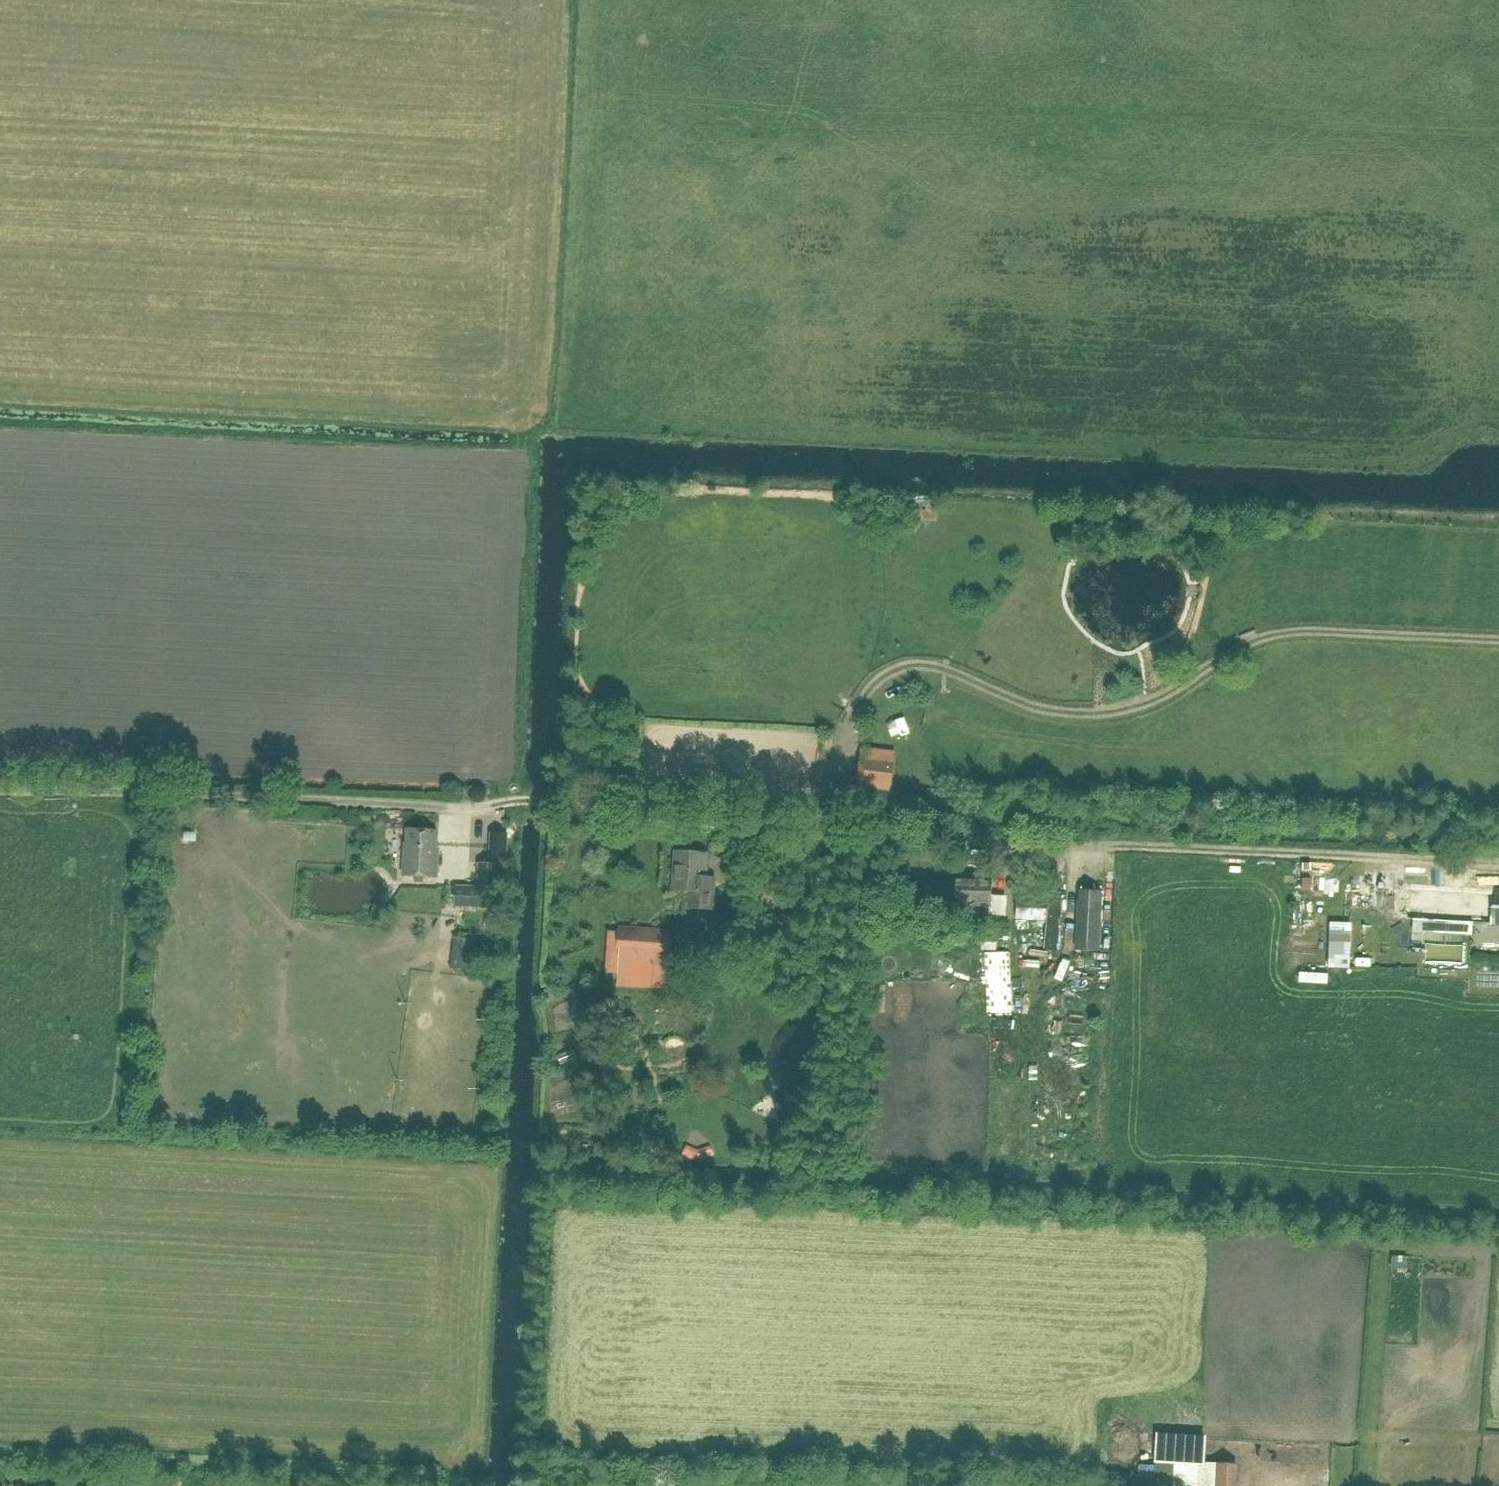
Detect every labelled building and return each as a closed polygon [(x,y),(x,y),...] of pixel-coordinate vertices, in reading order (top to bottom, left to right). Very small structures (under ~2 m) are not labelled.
[(930,738),(917,739),(919,756),(933,754),(930,738)] [(891,786),(893,762),(861,758),(859,782),(891,786)] [(407,841),(404,841),(403,875),(436,876),(438,850),(436,849),(436,829),(407,828),(407,841)] [(489,832),(488,858),(506,859),(508,832),(489,832)] [(704,889),(707,852),(674,850),(671,888),(689,889),(688,907),(711,908),(712,890),(704,889)] [(457,875),(478,875),(478,855),(456,855),(457,875)] [(455,886),(455,906),(497,908),(499,863),(479,862),(478,887),(455,886)] [(953,872),(951,910),(988,912),(989,874),(953,872)] [(1327,884),(1329,914),(1352,912),(1350,883),(1327,884)] [(1414,885),(1412,918),(1492,923),(1494,889),(1414,885)] [(1099,951),(1103,892),(1079,890),(1076,950),(1099,951)] [(1014,897),(1013,917),(1044,919),(1045,898),(1014,897)] [(668,976),(670,929),(619,927),(617,973),(668,976)] [(1327,960),(1350,961),(1350,935),(1328,934),(1327,960)] [(454,938),(451,969),(470,971),(473,940),(454,938)] [(940,973),(956,973),(956,959),(940,959),(940,973)] [(996,1008),(993,1023),(1004,1026),(1008,1011),(996,1008)] [(1235,1458),(1220,1464),(1229,1484),(1243,1478),(1235,1458)]
